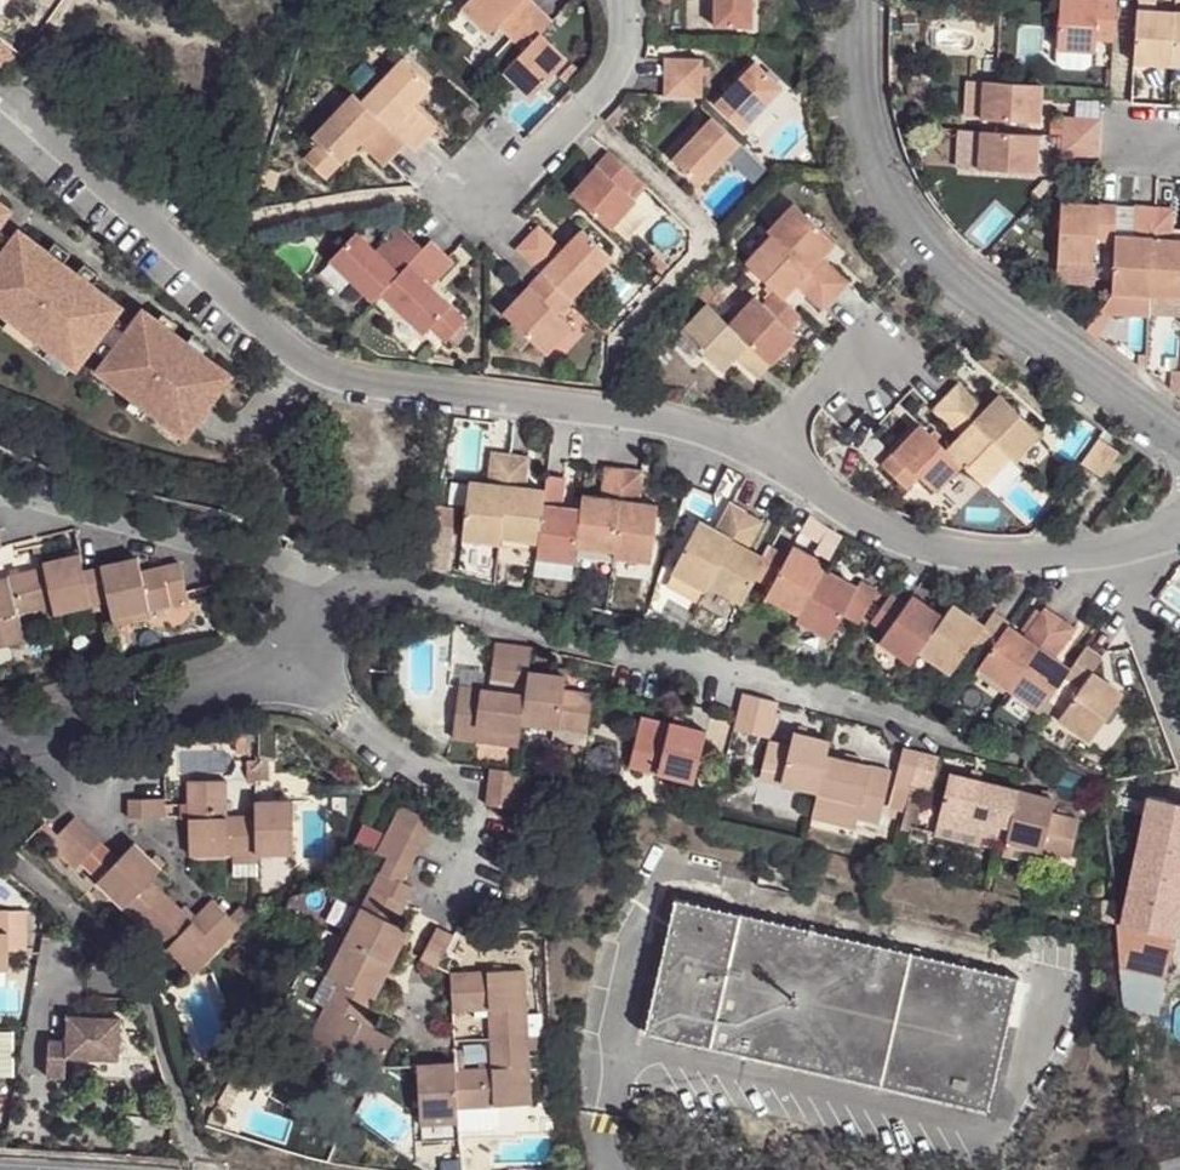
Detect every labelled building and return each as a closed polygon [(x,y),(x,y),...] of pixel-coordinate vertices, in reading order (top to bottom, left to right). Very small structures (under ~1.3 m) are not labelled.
[(461,7),(489,34),(497,25),(509,37),(537,8),(538,6),(531,0),(468,0),(461,7)] [(722,24),(759,24),(759,0),(722,0),(722,24)] [(1110,41),(1113,2),(1083,0),(1078,0),(1078,10),(1059,9),(1055,64),(1061,70),(1084,72),(1091,66),(1092,53),(1095,52),(1096,40),(1110,41)] [(1059,9),(1078,10),(1078,0),(1060,0),(1059,9)] [(1153,14),(1154,0),(1135,0),(1134,14),(1153,14)] [(541,34),(552,23),(537,8),(509,37),(498,48),(513,63),(505,71),(532,98),(569,61),(541,34)] [(1153,14),(1134,14),(1131,63),(1168,66),(1171,26),(1171,16),(1153,14)] [(1171,16),(1171,26),(1179,27),(1179,17),(1171,16)] [(1171,26),(1168,66),(1179,67),(1179,27),(1171,26)] [(399,55),(358,101),(399,140),(408,149),(429,125),(414,112),(406,120),(396,111),(404,102),(425,79),(399,55)] [(665,76),(701,77),(701,59),(665,58),(665,76)] [(761,65),(721,106),(749,132),(789,91),(761,65)] [(665,96),(702,96),(701,77),(665,76),(665,96)] [(982,117),(984,83),(968,81),(965,116),(982,117)] [(1040,104),(1041,86),(996,83),(984,83),(982,117),(981,121),(1025,124),(1027,103),(1040,104)] [(347,90),(306,133),(313,139),(299,155),(318,174),(354,136),(379,161),(399,140),(358,101),(347,90)] [(414,112),(404,102),(396,111),(406,120),(414,112)] [(1025,124),(1038,124),(1040,104),(1027,103),(1025,124)] [(700,185),(741,142),(724,125),(714,116),(672,159),(700,185)] [(1064,138),(1099,140),(1101,122),(1065,119),(1064,138)] [(1025,136),(980,134),(978,171),(1035,174),(1036,153),(1024,152),(1025,136)] [(1024,152),(1036,153),(1037,136),(1025,136),(1024,152)] [(1063,155),(1098,158),(1099,140),(1064,138),(1063,155)] [(622,193),(635,179),(607,153),(569,192),(608,230),(632,203),(622,193)] [(180,433),(228,377),(201,354),(210,344),(195,329),(186,340),(144,302),(132,319),(116,305),(124,296),(96,272),(83,260),(68,247),(54,235),(26,210),(19,219),(4,207),(19,190),(0,174),(0,239),(1,240),(0,241),(0,249),(23,271),(17,279),(45,303),(53,295),(78,319),(85,311),(98,323),(79,345),(180,433)] [(200,212),(209,201),(196,189),(186,201),(200,212)] [(783,197),(757,224),(762,229),(830,293),(842,279),(817,255),(830,241),(783,197)] [(1074,205),(1058,203),(1053,262),(1090,266),(1092,243),(1112,245),(1111,243),(1112,237),(1113,208),(1094,206),(1093,212),(1074,210),(1074,205)] [(1147,298),(1152,211),(1134,210),(1132,239),(1131,244),(1111,243),(1112,245),(1110,295),(1147,298)] [(1169,212),(1152,211),(1147,298),(1179,300),(1179,248),(1166,247),(1167,241),(1169,212)] [(350,229),(326,255),(372,298),(379,290),(421,247),(394,223),(370,249),(350,229)] [(531,224),(511,245),(535,269),(564,293),(603,250),(577,226),(557,249),(531,224)] [(54,235),(68,247),(75,239),(60,225),(54,235)] [(786,281),(815,309),(830,293),(762,229),(735,256),(757,277),(774,294),(786,281)] [(429,238),(421,247),(379,290),(419,328),(424,322),(440,337),(460,317),(421,280),(445,254),(429,238)] [(17,279),(23,271),(0,249),(0,265),(17,279)] [(103,263),(90,252),(83,260),(96,272),(103,263)] [(1090,266),(1053,262),(1052,272),(1089,275),(1090,266)] [(567,296),(564,293),(535,269),(498,310),(538,349),(564,320),(553,309),(567,296)] [(719,318),(765,362),(791,335),(781,326),(794,313),(774,294),(757,277),(719,318)] [(45,303),(70,327),(78,319),(53,295),(45,303)] [(719,318),(697,298),(667,330),(712,372),(726,358),(750,380),(765,362),(719,318)] [(1011,460),(1016,465),(1044,436),(998,393),(983,409),(979,405),(956,383),(943,397),(1011,460)] [(983,409),(998,393),(994,389),(979,405),(983,409)] [(1011,460),(943,397),(931,409),(953,431),(958,435),(945,450),(962,467),(984,489),(1011,460)] [(918,424),(905,437),(912,444),(925,431),(918,424)] [(940,446),(925,431),(912,444),(905,437),(878,466),(905,492),(919,476),(937,493),(962,467),(945,450),(940,446)] [(945,450),(958,435),(953,431),(940,446),(945,450)] [(1094,441),(1077,465),(1097,480),(1115,457),(1094,441)] [(460,541),(499,545),(508,460),(491,458),(487,487),(486,493),(466,491),(460,541)] [(527,462),(508,460),(499,545),(537,550),(538,544),(543,500),(522,498),(523,492),(527,462)] [(614,550),(624,467),(605,465),(600,494),(582,491),(580,507),(575,545),(614,550)] [(658,501),(637,497),(638,477),(639,468),(624,467),(614,550),(613,556),(651,560),(658,501)] [(564,473),(546,471),(544,494),(543,500),(538,544),(537,550),(573,554),(575,545),(580,507),(560,504),(564,473)] [(1078,477),(1063,497),(1072,504),(1087,484),(1078,477)] [(487,487),(466,485),(466,491),(486,493),(487,487)] [(544,494),(523,492),(522,498),(543,500),(544,494)] [(705,586),(745,514),(730,506),(714,534),(698,523),(670,575),(702,592),(705,586)] [(420,572),(445,577),(459,513),(434,508),(420,572)] [(746,551),(761,523),(745,514),(705,586),(737,604),(752,578),(763,560),(746,551)] [(820,572),(823,566),(790,547),(784,558),(768,549),(763,560),(752,578),(768,586),(764,593),(798,612),(820,572)] [(75,552),(40,561),(40,566),(49,605),(52,614),(105,600),(98,568),(80,571),(75,552)] [(105,600),(111,617),(185,598),(183,591),(177,566),(162,570),(158,566),(136,571),(133,558),(98,568),(105,600)] [(40,566),(0,576),(0,644),(23,639),(19,612),(49,605),(40,566)] [(857,584),(854,590),(820,572),(798,612),(795,617),(829,636),(832,630),(847,639),(872,593),(857,584)] [(917,647),(940,616),(910,594),(902,605),(889,596),(869,623),(882,632),(879,637),(908,659),(917,647)] [(1005,627),(1007,624),(993,613),(983,628),(949,604),(940,616),(917,647),(952,672),(973,641),(987,652),(1005,627)] [(1043,609),(1022,639),(1005,627),(987,652),(976,666),(1008,689),(1058,619),(1043,609)] [(1052,660),(1072,630),(1058,619),(1008,689),(1039,711),(1062,679),(1068,672),(1052,660)] [(499,645),(495,683),(513,683),(517,646),(499,645)] [(517,646),(513,683),(530,686),(532,673),(536,648),(517,646)] [(1100,658),(1085,647),(1068,672),(1062,679),(1039,711),(1084,742),(1118,693),(1089,673),(1100,658)] [(552,676),(568,678),(571,667),(554,665),(552,676)] [(552,676),(532,673),(530,686),(529,694),(527,721),(562,727),(591,730),(595,695),(567,690),(568,678),(552,676)] [(465,686),(459,738),(524,746),(527,721),(529,694),(465,686)] [(738,711),(734,726),(769,735),(778,697),(743,690),(738,711)] [(643,711),(628,764),(691,781),(705,729),(643,711)] [(560,739),(589,742),(591,730),(562,727),(560,739)] [(827,754),(830,740),(793,731),(790,746),(769,740),(758,778),(817,793),(827,754)] [(912,790),(921,753),(902,748),(893,785),(912,790)] [(921,753),(912,790),(928,794),(936,757),(921,753)] [(817,793),(816,807),(857,818),(876,823),(888,770),(827,754),(817,793)] [(491,766),(491,785),(527,788),(528,771),(522,770),(491,766)] [(254,856),(253,807),(222,807),(220,771),(184,773),(183,818),(185,851),(228,849),(228,857),(254,856)] [(1005,843),(1018,791),(949,772),(936,827),(1005,843)] [(491,785),(490,803),(524,806),(527,788),(491,785)] [(912,790),(893,785),(887,807),(907,812),(912,790)] [(1018,791),(1005,843),(1069,860),(1078,820),(1052,813),(1054,799),(1018,791)] [(253,807),(254,856),(273,855),(273,849),(291,848),(290,795),(253,795),(253,807)] [(332,798),(332,816),(346,815),(346,798),(332,798)] [(124,801),(124,818),(165,817),(162,799),(124,801)] [(1151,800),(1132,890),(1179,903),(1179,806),(1167,802),(1151,800)] [(426,834),(434,819),(404,804),(394,819),(426,834)] [(47,842),(72,816),(60,805),(47,818),(36,807),(25,819),(35,831),(47,842)] [(816,807),(814,817),(853,828),(857,818),(816,807)] [(61,855),(85,830),(72,816),(47,842),(61,855)] [(394,819),(388,834),(420,849),(426,834),(394,819)] [(388,834),(378,851),(395,858),(411,865),(420,849),(388,834)] [(131,844),(115,859),(95,878),(139,922),(163,896),(147,880),(158,868),(131,844)] [(339,934),(392,961),(409,927),(399,920),(407,904),(404,901),(412,884),(403,879),(389,871),(395,858),(378,851),(339,934)] [(1132,890),(1124,927),(1175,941),(1178,941),(1179,928),(1179,903),(1132,890)] [(139,922),(195,975),(239,927),(211,900),(190,921),(163,896),(139,922)] [(645,1035),(989,1113),(1019,981),(677,901),(645,1035)] [(10,965),(10,946),(10,906),(0,906),(0,966),(10,965)] [(10,906),(10,946),(24,947),(23,906),(10,906)] [(440,926),(425,958),(438,966),(455,933),(440,926)] [(1124,927),(1118,926),(1125,972),(1166,981),(1175,941),(1124,927)] [(392,961),(339,934),(322,967),(332,972),(376,995),(392,961)] [(376,995),(332,972),(299,1040),(337,1059),(378,1078),(385,1067),(394,1045),(361,1025),(376,995)] [(489,1039),(527,1036),(525,972),(452,973),(455,1014),(488,1012),(489,1039)] [(1166,981),(1125,972),(1127,1011),(1159,1017),(1166,981)] [(120,1019),(69,1017),(67,1041),(48,1040),(46,1077),(65,1078),(66,1057),(118,1060),(120,1019)] [(0,1022),(0,1070),(8,1069),(9,1063),(8,1021),(0,1022)] [(458,1069),(460,1120),(492,1119),(493,1105),(530,1106),(527,1036),(489,1039),(490,1068),(458,1069)] [(378,1078),(337,1059),(332,1071),(372,1090),(378,1078)] [(457,1064),(418,1065),(420,1122),(460,1120),(458,1069),(457,1064)]
